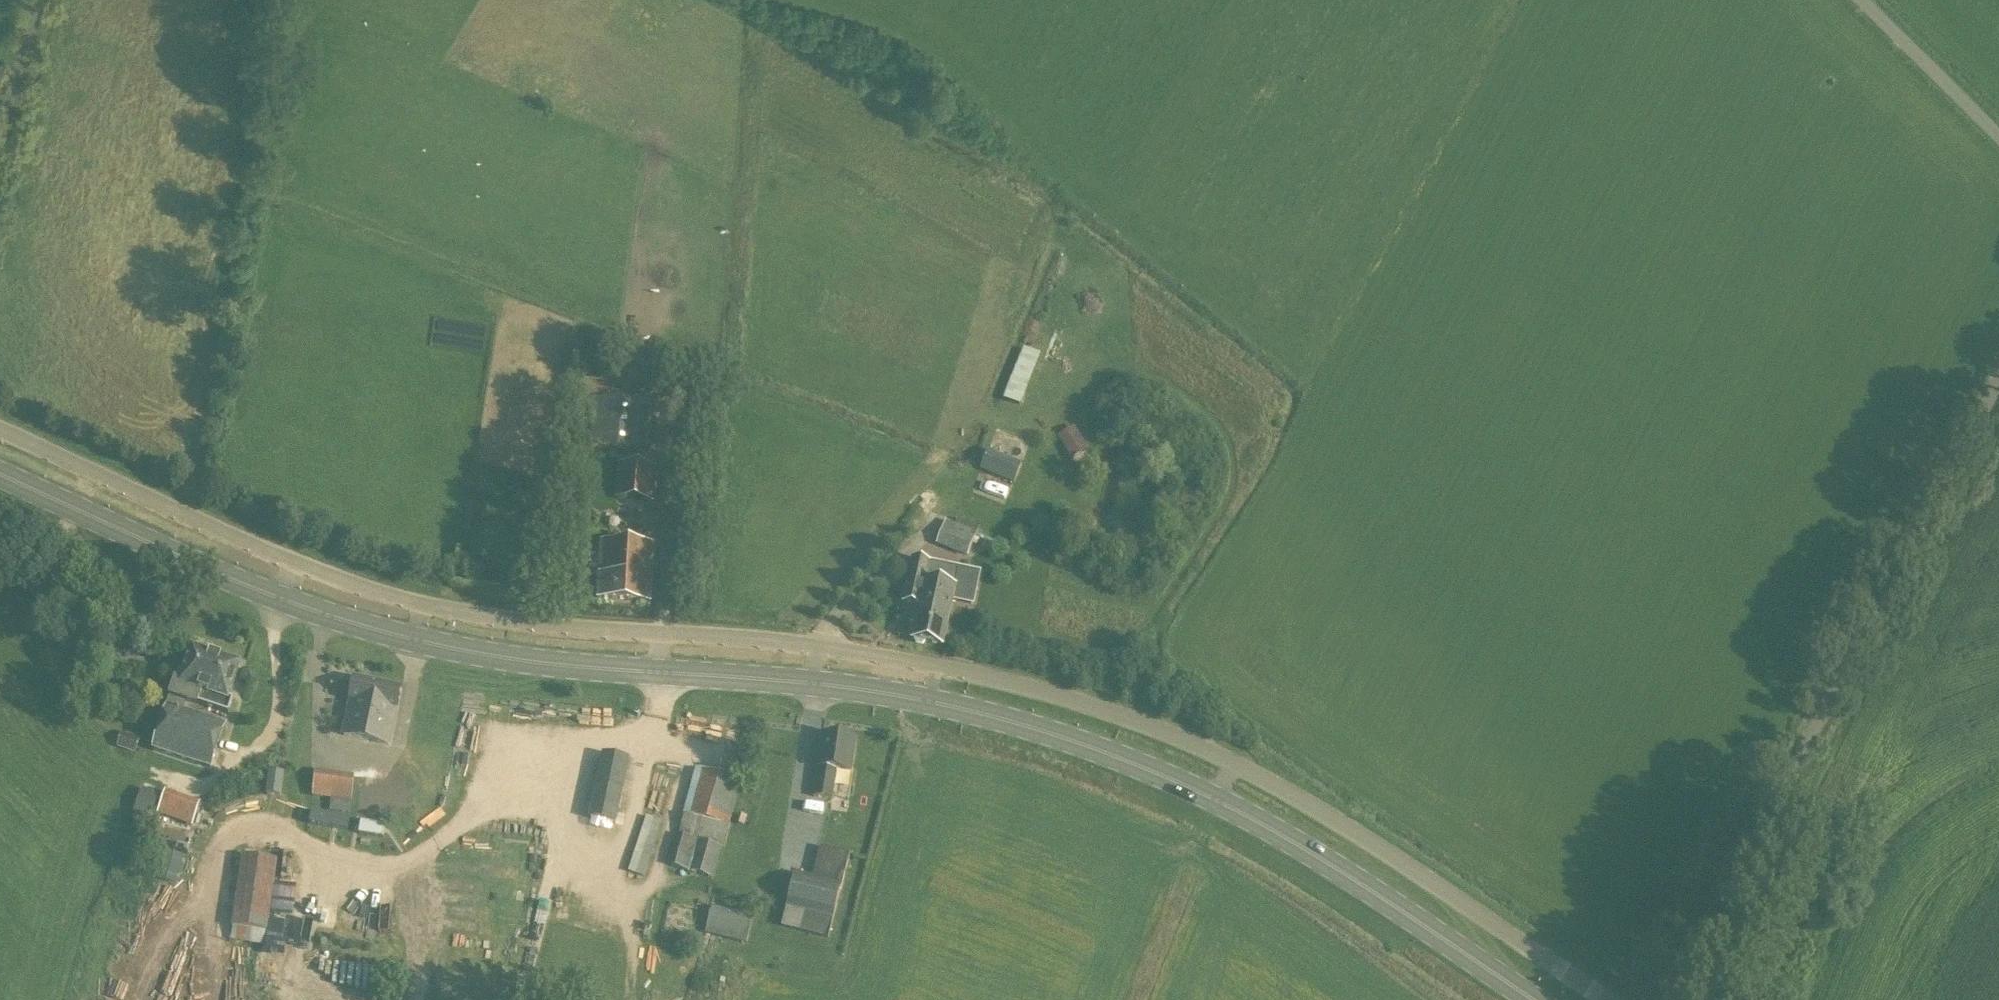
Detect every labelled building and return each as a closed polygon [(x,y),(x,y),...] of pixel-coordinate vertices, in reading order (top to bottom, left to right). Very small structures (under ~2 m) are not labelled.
[(1002,398),(1020,405),(1032,375),(1015,368),(1002,398)] [(589,447),(651,452),(655,402),(594,397),(589,447)] [(1074,424),(1055,433),(1068,459),(1087,449),(1074,424)] [(979,469),(1014,484),(1022,464),(987,449),(979,469)] [(613,498),(655,502),(659,466),(617,461),(613,498)] [(966,555),(977,528),(945,515),(934,541),(966,555)] [(599,573),(598,598),(650,601),(653,544),(604,541),(603,574),(599,573)] [(912,639),(943,646),(956,587),(937,583),(941,564),(911,558),(901,601),(919,605),(912,639)] [(239,666),(193,650),(182,683),(177,681),(172,693),(229,713),(233,700),(228,699),(239,666)] [(352,699),(344,736),(389,745),(397,709),(398,709),(402,690),(354,680),(350,699),(352,699)] [(153,750),(149,763),(206,783),(210,769),(212,769),(227,724),(167,705),(152,750),(153,750)] [(823,736),(819,767),(818,767),(814,796),(833,798),(837,770),(851,772),(855,740),(823,736)] [(601,754),(589,818),(617,824),(629,759),(601,754)] [(679,835),(725,847),(743,780),(697,769),(679,835)] [(312,797),(330,800),(329,812),(351,814),(354,775),(315,771),(312,797)] [(266,796),(282,798),(284,773),(269,772),(266,796)] [(380,818),(385,777),(364,774),(358,815),(380,818)] [(142,787),(131,818),(148,824),(158,792),(142,787)] [(166,788),(157,812),(192,824),(200,800),(166,788)] [(668,865),(714,879),(723,848),(677,835),(668,865)] [(782,926),(829,939),(850,854),(821,847),(813,877),(795,873),(782,926)] [(177,884),(184,856),(154,848),(146,875),(177,884)] [(232,941),(264,945),(266,931),(268,932),(278,860),(243,855),(232,927),(232,941)] [(712,907),(705,933),(746,944),(753,917),(712,907)]
